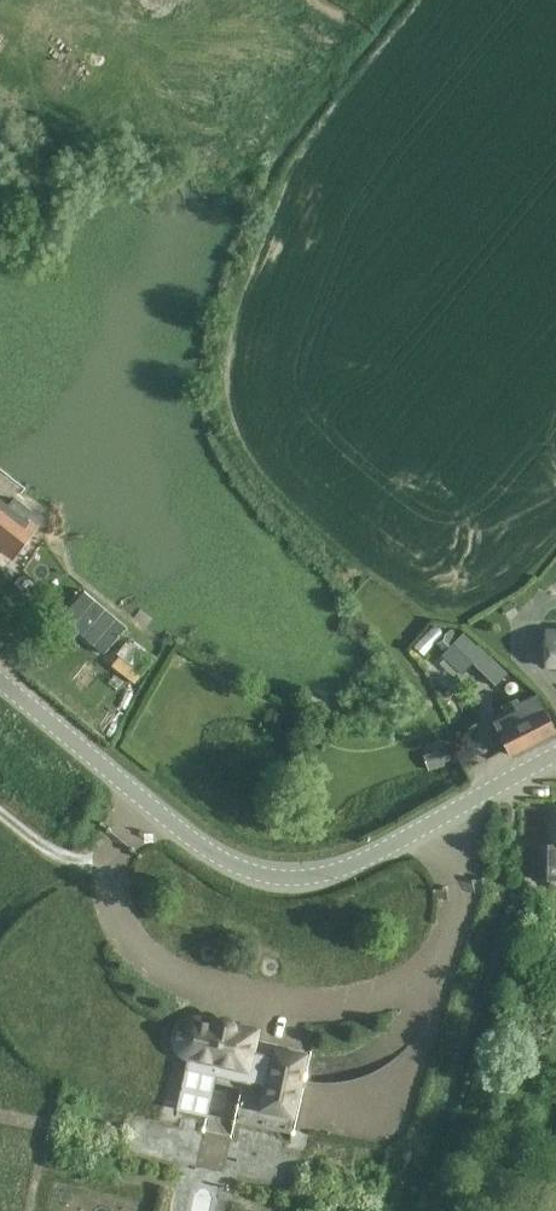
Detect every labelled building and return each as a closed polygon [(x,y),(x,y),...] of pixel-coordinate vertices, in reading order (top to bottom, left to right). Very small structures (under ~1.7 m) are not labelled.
[(12,556),(41,520),(15,500),(9,507),(0,500),(0,546),(12,556)] [(84,592),(61,620),(104,655),(127,627),(84,592)] [(510,673),(479,644),(477,645),(464,632),(460,637),(452,629),(437,645),(445,653),(443,656),(463,676),(474,665),(497,686),(510,673)] [(546,643),(546,667),(555,667),(555,631),(546,631),(546,643)] [(125,645),(115,659),(138,678),(147,662),(146,661),(125,645)] [(505,687),(505,689),(506,691),(507,693),(508,694),(510,695),(513,695),(515,694),(516,693),(517,691),(518,689),(518,687),(517,685),(516,683),(514,682),(512,682),(510,682),(508,683),(506,685),(505,687)] [(555,732),(536,695),(514,706),(517,710),(495,721),(501,733),(500,733),(511,755),(555,732)] [(301,706),(300,707),(297,714),(312,722),(316,714),(312,712),(314,706),(307,703),(304,708),(301,706)] [(452,746),(426,754),(430,772),(457,763),(452,746)] [(534,869),(533,879),(555,879),(555,809),(552,809),(551,845),(534,845),(534,869)] [(223,1019),(217,1023),(200,1020),(192,1020),(184,1023),(179,1030),(177,1038),(178,1046),(183,1053),(190,1057),(178,1109),(208,1116),(215,1083),(241,1089),(234,1121),(294,1134),(312,1052),(254,1039),(256,1032),(240,1028),(236,1022),(230,1019),(223,1019)]
